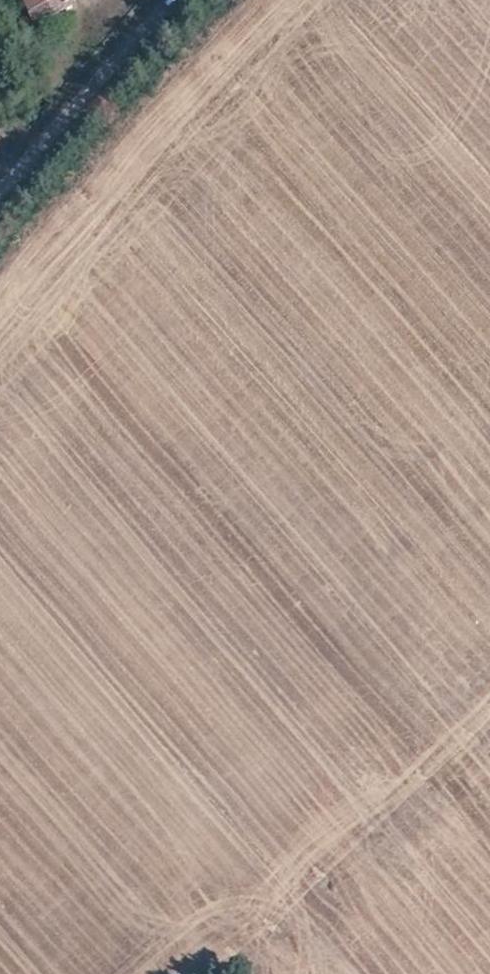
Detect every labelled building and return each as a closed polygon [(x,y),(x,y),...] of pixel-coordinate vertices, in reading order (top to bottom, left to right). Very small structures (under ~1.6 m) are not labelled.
[(34,24),(70,5),(68,0),(22,0),(34,24)]
